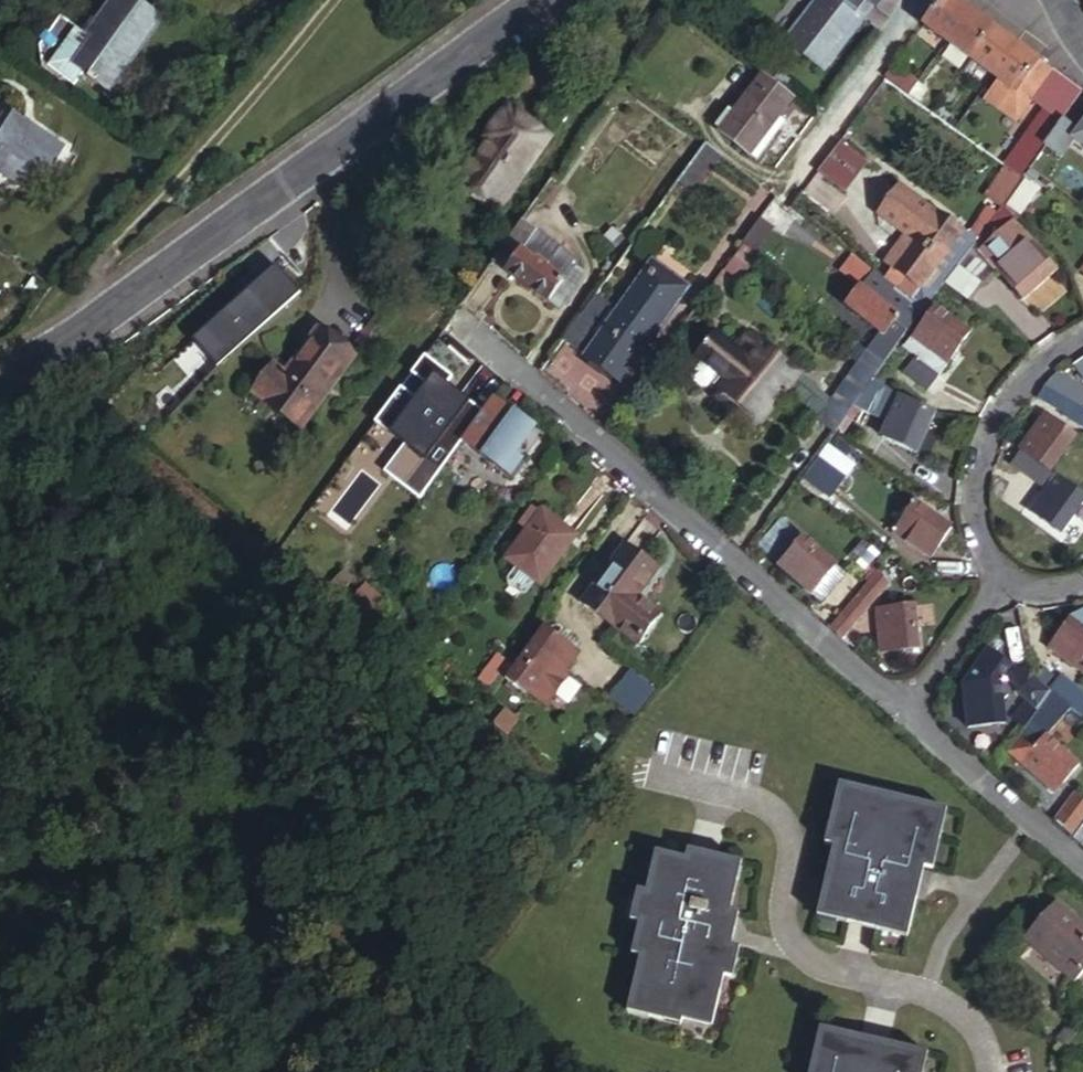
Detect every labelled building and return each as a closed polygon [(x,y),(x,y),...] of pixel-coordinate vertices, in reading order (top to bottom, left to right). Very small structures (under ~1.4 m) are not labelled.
[(98,58),(121,74),(171,5),(164,0),(116,0),(109,10),(111,12),(102,24),(84,48),(98,58)] [(789,43),(829,73),(853,41),(844,34),(869,0),(820,0),(789,43)] [(878,6),(870,0),(869,0),(844,34),(853,41),(878,6)] [(958,0),(945,0),(924,26),(948,44),(973,11),(958,0)] [(57,47),(64,51),(89,16),(75,5),(55,32),(57,47)] [(995,27),(973,11),(948,44),(970,60),(995,27)] [(64,51),(75,61),(84,48),(102,24),(89,16),(64,51)] [(1019,45),(995,27),(970,60),(1001,83),(1010,71),(1003,66),(1019,45)] [(1055,71),(1019,45),(1003,66),(1010,71),(1001,83),(1017,94),(1018,95),(1021,91),(1034,101),(1055,71)] [(89,70),(98,58),(84,48),(75,61),(89,70)] [(897,64),(887,77),(910,94),(920,81),(897,64)] [(751,153),(797,94),(765,71),(736,111),(732,116),(722,129),(722,130),(751,153)] [(1050,112),(1072,83),(1055,71),(1034,101),(1050,112)] [(920,81),(910,94),(920,101),(930,89),(920,81)] [(1017,94),(1001,83),(994,93),(993,94),(1008,105),(1017,94)] [(1082,94),(1082,91),(1072,83),(1050,112),(1061,120),(1052,132),(1040,124),(1011,163),(1024,172),(1051,135),(1053,136),(1066,118),(1082,94)] [(69,138),(6,96),(0,105),(0,164),(19,177),(32,158),(34,159),(42,164),(48,169),(69,138)] [(736,111),(730,107),(717,125),(722,129),(732,116),(736,111)] [(555,137),(519,109),(497,138),(502,141),(476,175),(509,200),(555,137)] [(1050,112),(1040,124),(1052,132),(1061,120),(1050,112)] [(1047,143),(1065,156),(1078,137),(1082,141),(1082,130),(1082,131),(1066,118),(1053,136),(1047,143)] [(700,151),(709,158),(716,147),(706,140),(700,151)] [(851,190),(871,162),(845,143),(824,169),(851,190)] [(713,161),(720,151),(716,147),(709,158),(713,161)] [(700,151),(680,178),(689,185),(709,158),(700,151)] [(33,177),(42,164),(34,159),(32,158),(19,177),(21,178),(33,177)] [(1005,204),(1024,178),(1009,168),(989,197),(1003,207),(1005,204)] [(1024,210),(1039,189),(1026,180),(1011,201),(1024,210)] [(1014,222),(1021,215),(1005,204),(1003,207),(1002,208),(977,241),(976,244),(983,251),(1014,222)] [(897,267),(889,280),(929,310),(976,244),(977,241),(937,213),(911,249),(897,267)] [(527,221),(523,227),(538,236),(541,231),(527,221)] [(1056,270),(1014,222),(983,251),(1025,299),(1056,270)] [(523,227),(496,263),(549,302),(566,280),(551,268),(559,256),(547,248),(549,245),(552,239),(541,231),(538,236),(523,227)] [(560,254),(564,248),(552,239),(549,245),(560,254)] [(759,253),(745,241),(726,267),(741,278),(759,253)] [(889,261),(897,267),(911,249),(902,243),(889,261)] [(566,280),(549,302),(560,310),(576,289),(585,271),(578,266),(581,261),(564,248),(560,254),(549,245),(547,248),(559,256),(551,268),(566,280)] [(879,323),(890,331),(911,301),(851,256),(842,267),(864,284),(851,303),(866,314),(879,323)] [(277,260),(204,328),(228,356),(302,288),(277,260)] [(597,294),(564,340),(588,357),(617,316),(642,334),(669,297),(678,303),(690,287),(673,274),(669,281),(650,267),(619,310),(597,294)] [(962,267),(948,283),(971,302),(985,285),(962,267)] [(642,334),(651,341),(678,303),(669,297),(642,334)] [(930,390),(970,332),(936,309),(908,350),(917,357),(906,373),(930,390)] [(859,324),(871,332),(879,323),(866,314),(859,324)] [(617,316),(588,357),(621,382),(651,341),(642,334),(617,316)] [(871,332),(862,346),(873,354),(890,331),(879,323),(871,332)] [(277,359),(256,389),(306,424),(356,353),(319,327),(290,368),(277,359)] [(204,328),(196,335),(220,363),(228,356),(204,328)] [(838,399),(784,358),(761,341),(749,332),(737,349),(718,335),(703,356),(709,361),(698,377),(699,382),(708,389),(713,388),(715,385),(726,392),(721,400),(757,426),(761,420),(764,422),(787,391),(824,418),(823,420),(840,432),(868,394),(878,380),(888,365),(873,354),(862,346),(854,359),(862,365),(838,399)] [(446,345),(409,394),(426,409),(464,359),(446,345)] [(1049,385),(1082,409),(1082,383),(1065,370),(1056,379),(1049,385)] [(878,380),(868,394),(895,410),(883,433),(914,450),(934,411),(900,394),(878,380)] [(460,443),(495,397),(480,385),(431,451),(447,462),(460,443)] [(1049,385),(1040,393),(1064,412),(1062,414),(1082,430),(1082,409),(1049,385)] [(402,390),(367,433),(399,457),(414,437),(409,432),(419,419),(426,409),(409,394),(402,390)] [(495,397),(460,443),(508,480),(520,463),(514,458),(535,429),(495,397)] [(1046,418),(1022,452),(1050,473),(1074,438),(1046,418)] [(414,437),(399,457),(405,463),(425,435),(426,434),(427,429),(426,426),(425,424),(419,419),(409,432),(414,437)] [(367,433),(312,505),(310,508),(340,530),(369,490),(372,492),(399,457),(367,433)] [(820,460),(846,479),(856,465),(830,446),(820,460)] [(1082,507),(1082,495),(1050,473),(1022,452),(1012,466),(1037,484),(1034,491),(1044,498),(1034,511),(1064,532),(1066,530),(1078,514),(1082,507)] [(820,460),(805,480),(831,500),(846,479),(820,460)] [(933,559),(953,526),(916,504),(897,536),(933,559)] [(527,528),(503,558),(514,566),(504,578),(505,584),(517,593),(523,592),(532,580),(537,584),(574,535),(542,509),(538,513),(530,507),(518,520),(527,528)] [(1066,530),(1075,536),(1082,525),(1082,517),(1078,514),(1066,530)] [(780,515),(759,545),(814,595),(838,567),(780,515)] [(635,647),(652,625),(631,607),(639,598),(658,572),(623,544),(578,602),(635,647)] [(879,570),(833,629),(848,642),(894,582),(879,570)] [(349,580),(338,572),(333,579),(344,587),(349,580)] [(362,588),(352,600),(366,612),(376,600),(362,588)] [(631,607),(652,625),(659,614),(639,598),(631,607)] [(920,652),(916,607),(882,610),(886,655),(920,652)] [(1075,617),(1050,648),(1082,674),(1082,612),(1075,617)] [(547,665),(561,675),(578,653),(544,626),(513,665),(502,679),(523,695),(547,665)] [(1029,644),(1015,662),(1028,680),(1038,688),(1024,707),(1036,716),(1040,710),(1054,692),(1036,672),(1029,644)] [(981,682),(966,685),(973,726),(1008,722),(1001,679),(1013,665),(990,649),(978,667),(981,682)] [(496,674),(507,660),(496,652),(475,680),(485,688),(496,674)] [(513,665),(507,660),(496,674),(502,679),(513,665)] [(563,677),(561,675),(547,665),(523,695),(540,709),(563,677)] [(978,667),(966,685),(981,682),(978,667)] [(649,691),(628,676),(610,702),(629,717),(649,691)] [(1078,711),(1081,714),(1082,711),(1082,693),(1064,678),(1054,692),(1078,711)] [(1036,716),(1010,752),(1058,795),(1081,768),(1051,740),(1078,711),(1054,692),(1040,710),(1036,716)] [(500,710),(489,725),(513,745),(524,729),(500,710)] [(851,795),(856,776),(848,773),(842,793),(851,795)] [(945,799),(856,776),(851,795),(848,806),(842,826),(840,836),(822,900),(842,905),(867,911),(891,917),(911,922),(928,859),(929,855),(931,849),(936,829),(939,818),(945,799)] [(848,806),(851,795),(842,793),(839,804),(848,806)] [(1057,822),(1077,840),(1082,832),(1082,797),(1080,795),(1057,822)] [(948,821),(953,801),(945,799),(939,818),(948,821)] [(842,826),(848,806),(839,804),(834,824),(842,826)] [(945,831),(948,821),(939,818),(936,829),(945,831)] [(840,836),(842,826),(834,824),(831,834),(840,836)] [(939,851),(945,831),(936,829),(931,849),(939,851)] [(936,862),(939,851),(931,849),(929,855),(928,859),(936,862)] [(636,925),(628,957),(640,960),(626,1017),(647,1021),(681,1030),(683,1024),(685,1016),(711,1022),(721,980),(726,960),(734,962),(737,951),(732,950),(728,949),(736,920),(736,918),(727,916),(736,883),(727,880),(731,863),(685,853),(683,861),(662,857),(657,880),(647,878),(643,894),(638,914),(630,912),(627,923),(636,925)] [(657,880),(662,857),(652,854),(647,878),(657,880)] [(740,865),(731,863),(727,880),(736,883),(740,865)] [(638,914),(643,894),(634,892),(630,912),(638,914)] [(842,905),(822,900),(820,908),(839,913),(842,905)] [(867,911),(842,905),(839,913),(888,925),(891,917),(867,911)] [(1082,932),(1082,924),(1063,905),(1030,943),(1055,964),(1082,932)] [(908,930),(911,922),(891,917),(888,925),(908,930)] [(736,920),(728,949),(732,950),(738,920),(736,920)] [(1055,964),(1078,984),(1082,978),(1082,932),(1055,964)] [(729,982),(734,962),(726,960),(721,980),(729,982)] [(711,1022),(685,1016),(683,1024),(709,1030),(711,1022)] [(822,1050),(827,1030),(818,1028),(814,1048),(822,1050)] [(827,1030),(822,1050),(820,1061),(817,1071),(913,1071),(914,1071),(918,1051),(827,1030)] [(1055,1039),(1065,1050),(1070,1044),(1059,1034),(1055,1039)] [(820,1061),(822,1050),(814,1048),(811,1059),(820,1061)] [(927,1053),(918,1051),(914,1071),(920,1071),(922,1071),(927,1053)] [(820,1061),(811,1059),(808,1071),(817,1071),(820,1061)]
